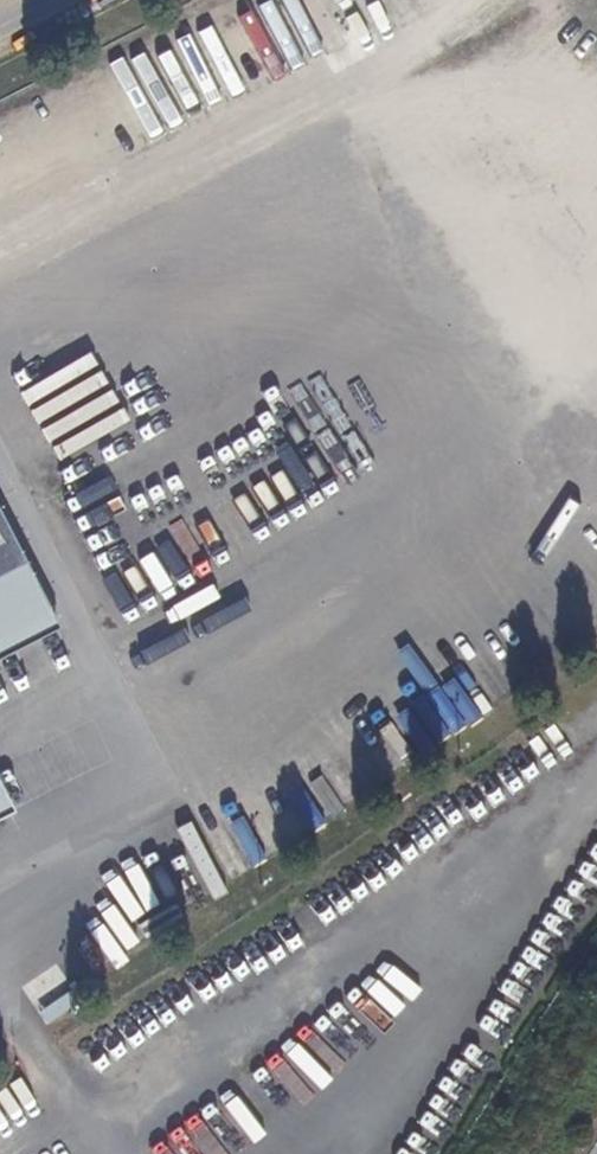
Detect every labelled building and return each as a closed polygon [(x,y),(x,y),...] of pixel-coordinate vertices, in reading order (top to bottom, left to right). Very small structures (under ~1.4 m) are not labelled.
[(0,547),(0,660),(47,635),(0,547)] [(408,771),(408,756),(366,756),(366,771),(408,771)] [(39,1009),(46,1024),(71,1012),(64,997),(39,1009)]
